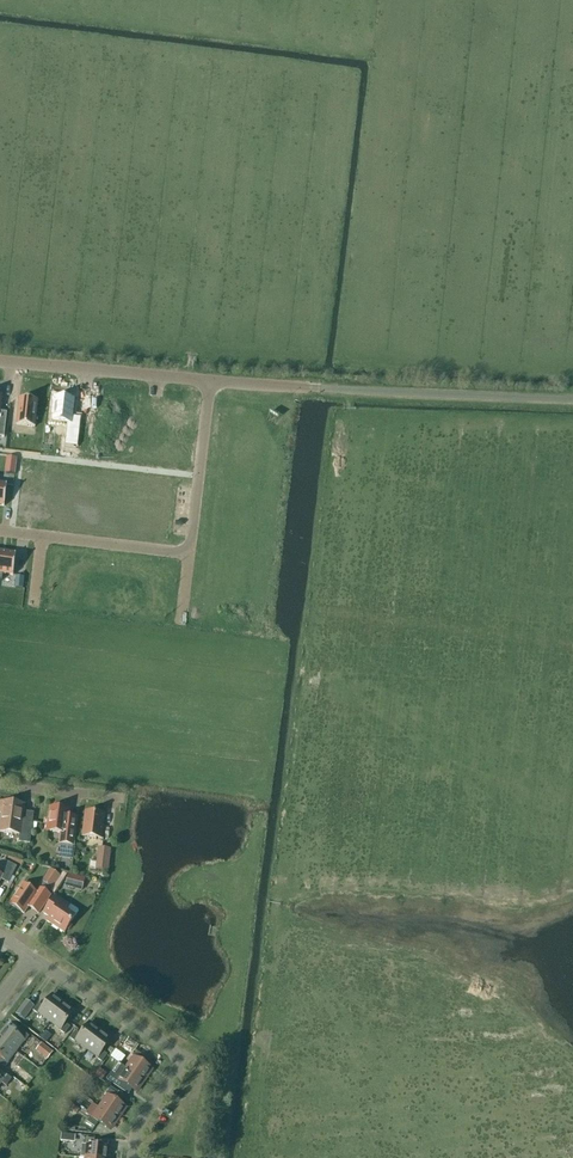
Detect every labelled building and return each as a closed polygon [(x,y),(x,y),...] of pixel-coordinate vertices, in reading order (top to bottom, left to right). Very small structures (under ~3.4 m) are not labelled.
[(54,396),(51,422),(67,424),(64,446),(77,447),(80,417),(72,416),(74,398),(54,396)] [(19,398),(16,425),(35,427),(38,400),(19,398)] [(111,402),(91,399),(90,407),(85,406),(82,427),(89,428),(90,426),(108,428),(111,402)] [(179,456),(178,468),(185,469),(187,457),(179,456)] [(8,457),(6,474),(14,475),(16,458),(8,457)] [(2,581),(3,575),(13,576),(16,554),(0,552),(0,581),(2,581)] [(17,576),(15,588),(23,589),(24,577),(17,576)] [(32,825),(21,823),(24,804),(3,802),(0,802),(0,812),(2,813),(0,825),(0,832),(19,834),(18,842),(30,844),(32,825)] [(45,819),(43,831),(60,833),(59,843),(61,844),(60,854),(72,855),(74,845),(76,830),(77,817),(68,816),(69,810),(50,808),(48,819),(45,819)] [(101,839),(104,814),(86,812),(83,836),(101,839)] [(108,871),(111,849),(97,847),(95,869),(108,871)] [(1,879),(8,883),(16,867),(4,860),(0,869),(0,880),(1,879)] [(59,876),(50,869),(41,881),(52,889),(50,891),(54,893),(67,874),(63,871),(59,876)] [(69,874),(65,886),(74,889),(77,876),(69,874)] [(36,893),(23,884),(9,904),(24,914),(28,907),(38,914),(50,896),(40,889),(36,893)] [(70,906),(66,904),(54,896),(43,913),(49,917),(47,921),(64,933),(66,929),(69,930),(72,926),(70,923),(78,911),(78,910),(71,905),(70,906)] [(50,1021),(63,1004),(52,995),(43,1007),(38,1003),(33,1011),(38,1014),(39,1013),(50,1021)] [(34,1006),(26,1000),(16,1013),(23,1019),(34,1006)] [(74,1012),(63,1004),(50,1021),(61,1029),(59,1031),(64,1034),(70,1027),(65,1023),(74,1012)] [(87,1048),(100,1031),(89,1023),(80,1035),(75,1031),(70,1038),(75,1042),(76,1040),(87,1048)] [(15,1051),(23,1040),(25,1042),(29,1037),(22,1031),(18,1036),(6,1027),(0,1035),(0,1039),(15,1051)] [(111,1040),(100,1031),(87,1048),(98,1057),(97,1059),(102,1062),(106,1056),(107,1055),(102,1051),(111,1040)] [(50,1036),(45,1032),(41,1038),(46,1042),(50,1036)] [(127,1037),(123,1043),(123,1044),(129,1048),(134,1051),(135,1050),(138,1045),(139,1045),(127,1037)] [(0,1039),(0,1057),(1,1058),(0,1059),(0,1064),(5,1068),(8,1063),(7,1061),(15,1051),(0,1039)] [(41,1043),(35,1051),(47,1059),(53,1052),(41,1043)] [(110,1057),(120,1064),(125,1057),(116,1050),(110,1057)] [(144,1081),(151,1069),(140,1061),(143,1056),(135,1051),(132,1056),(134,1057),(126,1068),(144,1081)] [(25,1084),(32,1076),(21,1066),(14,1074),(25,1084)] [(113,1071),(107,1080),(128,1095),(132,1089),(136,1092),(144,1081),(126,1068),(121,1077),(113,1071)] [(100,1069),(96,1074),(101,1078),(105,1072),(100,1069)] [(2,1079),(4,1081),(2,1083),(6,1086),(12,1079),(0,1070),(0,1071),(0,1082),(2,1079)] [(100,1107),(117,1119),(125,1108),(113,1099),(117,1094),(109,1089),(106,1094),(108,1096),(100,1107)] [(92,1104),(86,1114),(90,1117),(87,1122),(94,1127),(98,1122),(110,1130),(117,1119),(100,1107),(99,1108),(92,1104)] [(61,1133),(60,1141),(67,1142),(68,1134),(61,1133)] [(85,1145),(82,1144),(81,1157),(86,1157),(107,1157),(108,1147),(94,1145),(94,1139),(85,1138),(85,1145)]
